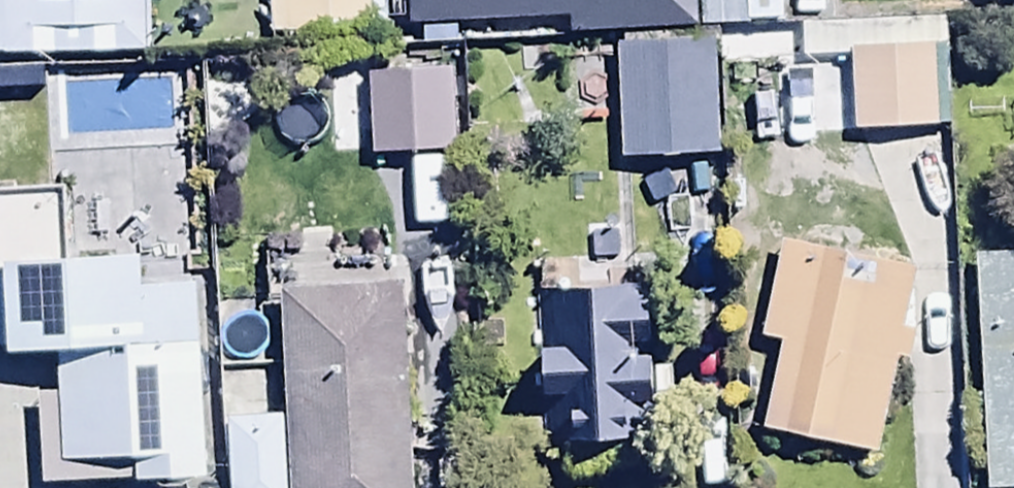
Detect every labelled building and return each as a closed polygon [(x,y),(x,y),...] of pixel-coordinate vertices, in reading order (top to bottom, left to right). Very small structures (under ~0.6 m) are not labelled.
[(144,56),(144,23),(128,23),(128,0),(0,0),(0,57),(144,56)] [(265,41),(283,40),(283,47),(352,44),(351,37),(380,31),(379,0),(264,0),(265,41)] [(548,25),(563,25),(564,42),(618,41),(618,53),(613,54),(616,164),(716,162),(713,44),(697,44),(697,32),(742,31),(741,0),(400,0),(400,10),(402,33),(419,32),(420,49),(549,46),(548,25)] [(799,64),(845,62),(848,136),(935,132),(931,50),(945,49),(943,16),(797,22),(799,64)] [(367,84),(366,159),(446,160),(447,85),(367,84)] [(442,183),(407,183),(407,243),(442,243),(442,183)] [(53,358),(54,406),(34,407),(37,487),(117,487),(201,485),(193,284),(165,285),(165,294),(136,295),(135,266),(53,269),(50,200),(0,202),(0,329),(1,359),(53,358)] [(776,247),(755,342),(777,347),(758,435),(872,460),(892,370),(910,374),(918,339),(899,335),(912,276),(776,247)] [(975,259),(982,487),(1013,487),(1013,258),(975,259)] [(287,487),(406,487),(393,289),(275,296),(282,420),(287,487)] [(629,295),(545,298),(547,357),(533,358),(535,404),(551,404),(553,452),(627,449),(626,404),(650,403),(649,365),(632,366),(629,295)] [(282,420),(222,424),(226,487),(287,487),(282,420)]
